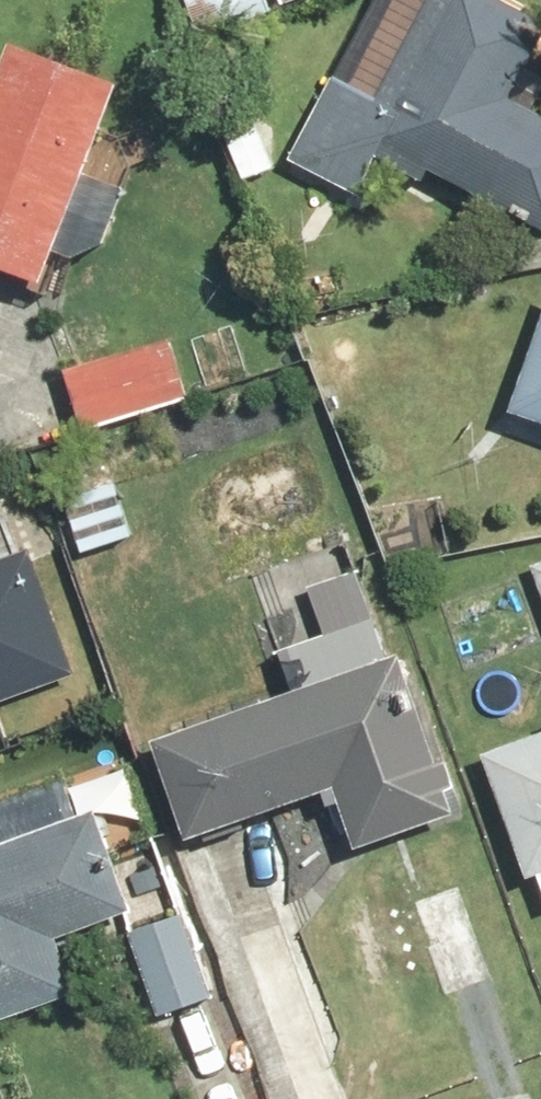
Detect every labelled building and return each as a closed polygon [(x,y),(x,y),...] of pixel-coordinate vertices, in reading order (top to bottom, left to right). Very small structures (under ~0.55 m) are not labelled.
[(522,0),(495,0),(493,4),(486,0),(366,0),(283,163),(351,197),(378,143),(532,221),(540,204),(540,115),(521,105),(540,66),(540,10),(522,0)] [(1,33),(0,35),(0,270),(36,284),(117,79),(1,33)] [(504,408),(540,421),(540,310),(504,408)] [(168,327),(56,357),(78,427),(188,392),(168,327)] [(121,486),(61,496),(71,557),(132,546),(121,486)] [(71,672),(26,546),(12,551),(0,518),(0,697),(71,672)] [(526,565),(540,610),(540,561),(526,565)] [(283,695),(148,737),(181,844),(323,799),(341,856),(445,824),(366,566),(304,586),(316,626),(267,641),(283,695)] [(479,754),(522,883),(536,879),(540,893),(540,734),(479,754)] [(0,797),(0,1022),(75,999),(55,935),(117,917),(87,815),(67,821),(55,780),(0,797)] [(402,876),(350,894),(397,1029),(450,1011),(402,876)] [(167,916),(122,931),(152,1020),(198,1005),(167,916)]
